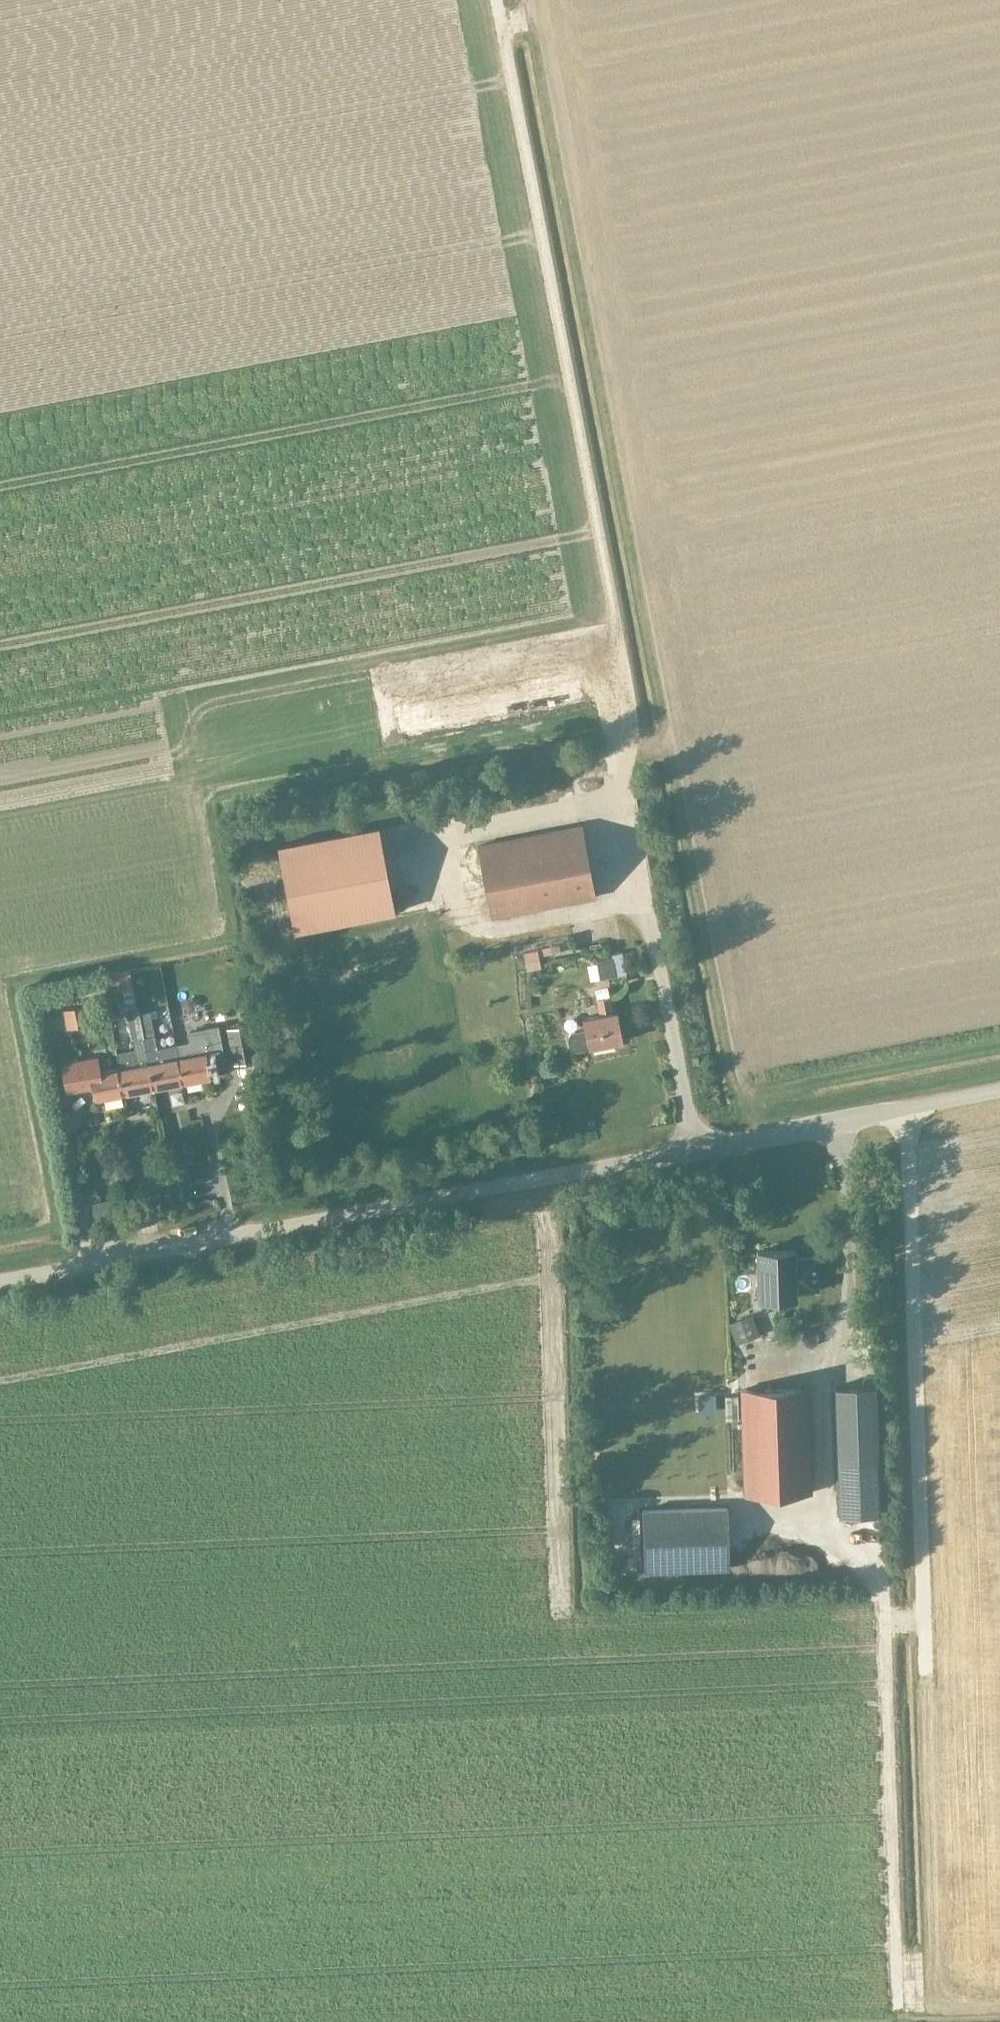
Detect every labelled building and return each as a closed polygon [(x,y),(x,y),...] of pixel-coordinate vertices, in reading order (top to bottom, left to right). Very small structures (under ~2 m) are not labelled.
[(472,833),(484,830),(481,815),(468,818),(472,833)] [(595,897),(582,826),(478,846),(492,917),(595,897)] [(379,830),(278,849),(295,936),(396,916),(379,830)] [(615,977),(630,975),(627,952),(612,954),(615,977)] [(609,996),(597,998),(600,1014),(583,1017),(586,1029),(572,1032),(569,1036),(570,1045),(575,1048),(575,1049),(587,1047),(587,1046),(589,1046),(589,1047),(623,1040),(618,1010),(612,1012),(609,996)] [(62,1010),(66,1029),(92,1024),(88,1005),(62,1010)] [(153,1087),(144,1037),(140,1015),(139,1015),(138,1008),(126,1010),(134,1051),(116,1054),(118,1068),(119,1068),(124,1093),(153,1087)] [(235,1051),(238,1063),(257,1060),(251,1024),(227,1028),(231,1052),(235,1051)] [(190,1041),(176,1044),(183,1082),(213,1076),(210,1062),(224,1060),(217,1026),(188,1032),(190,1041)] [(154,1035),(144,1037),(153,1087),(183,1082),(176,1044),(156,1048),(154,1035)] [(118,1068),(100,1071),(98,1057),(61,1064),(66,1092),(92,1087),(94,1098),(124,1093),(119,1068),(118,1068)] [(794,1250),(757,1251),(758,1300),(796,1298),(795,1290),(817,1290),(816,1257),(794,1258),(794,1250)] [(876,1385),(835,1386),(839,1515),(880,1514),(876,1385)] [(741,1390),(745,1495),(811,1493),(807,1387),(741,1390)] [(727,1507),(642,1510),(644,1570),(729,1567),(727,1507)]
